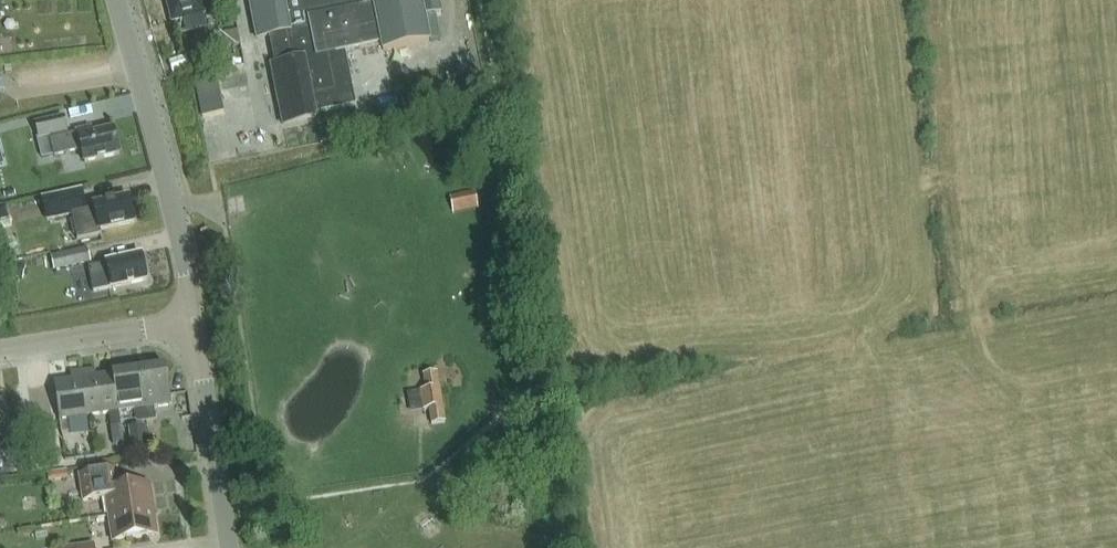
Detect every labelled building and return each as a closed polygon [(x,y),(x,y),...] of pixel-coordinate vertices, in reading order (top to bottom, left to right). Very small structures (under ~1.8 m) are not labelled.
[(203,4),(211,2),(210,0),(170,0),(176,24),(206,17),(203,4)] [(257,38),(269,36),(275,65),(271,65),(283,124),(316,118),(315,113),(356,105),(350,75),(345,52),(381,45),(382,51),(429,42),(424,15),(441,11),(439,0),(249,0),(257,38)] [(78,139),(70,141),(65,121),(37,128),(45,160),(80,151),(84,164),(119,154),(113,131),(95,136),(93,128),(77,133),(78,139)] [(453,213),(478,208),(475,191),(450,196),(453,213)] [(136,223),(130,197),(93,205),(94,207),(78,210),(81,222),(99,218),(101,231),(136,223)] [(91,262),(87,247),(51,256),(54,271),(91,262)] [(94,292),(113,288),(148,281),(143,255),(107,262),(108,265),(90,269),(94,292)] [(139,371),(146,422),(156,420),(154,407),(171,404),(166,367),(139,371)] [(123,444),(120,425),(118,412),(117,412),(112,375),(96,377),(95,370),(83,371),(89,416),(109,413),(113,445),(123,444)] [(89,416),(83,371),(70,373),(71,380),(54,383),(61,434),(71,432),(69,419),(89,416)] [(117,412),(118,412),(135,409),(137,423),(146,422),(139,371),(112,375),(117,412)] [(425,390),(419,390),(423,411),(428,410),(431,426),(446,423),(437,372),(423,375),(425,390)] [(1,454),(10,453),(3,401),(0,402),(0,445),(1,454)] [(150,456),(145,425),(130,427),(135,458),(150,456)] [(55,439),(38,441),(41,467),(58,465),(55,439)] [(105,499),(108,517),(153,510),(149,484),(120,489),(117,469),(79,475),(83,502),(105,499)] [(108,517),(112,542),(157,535),(153,510),(108,517)]
